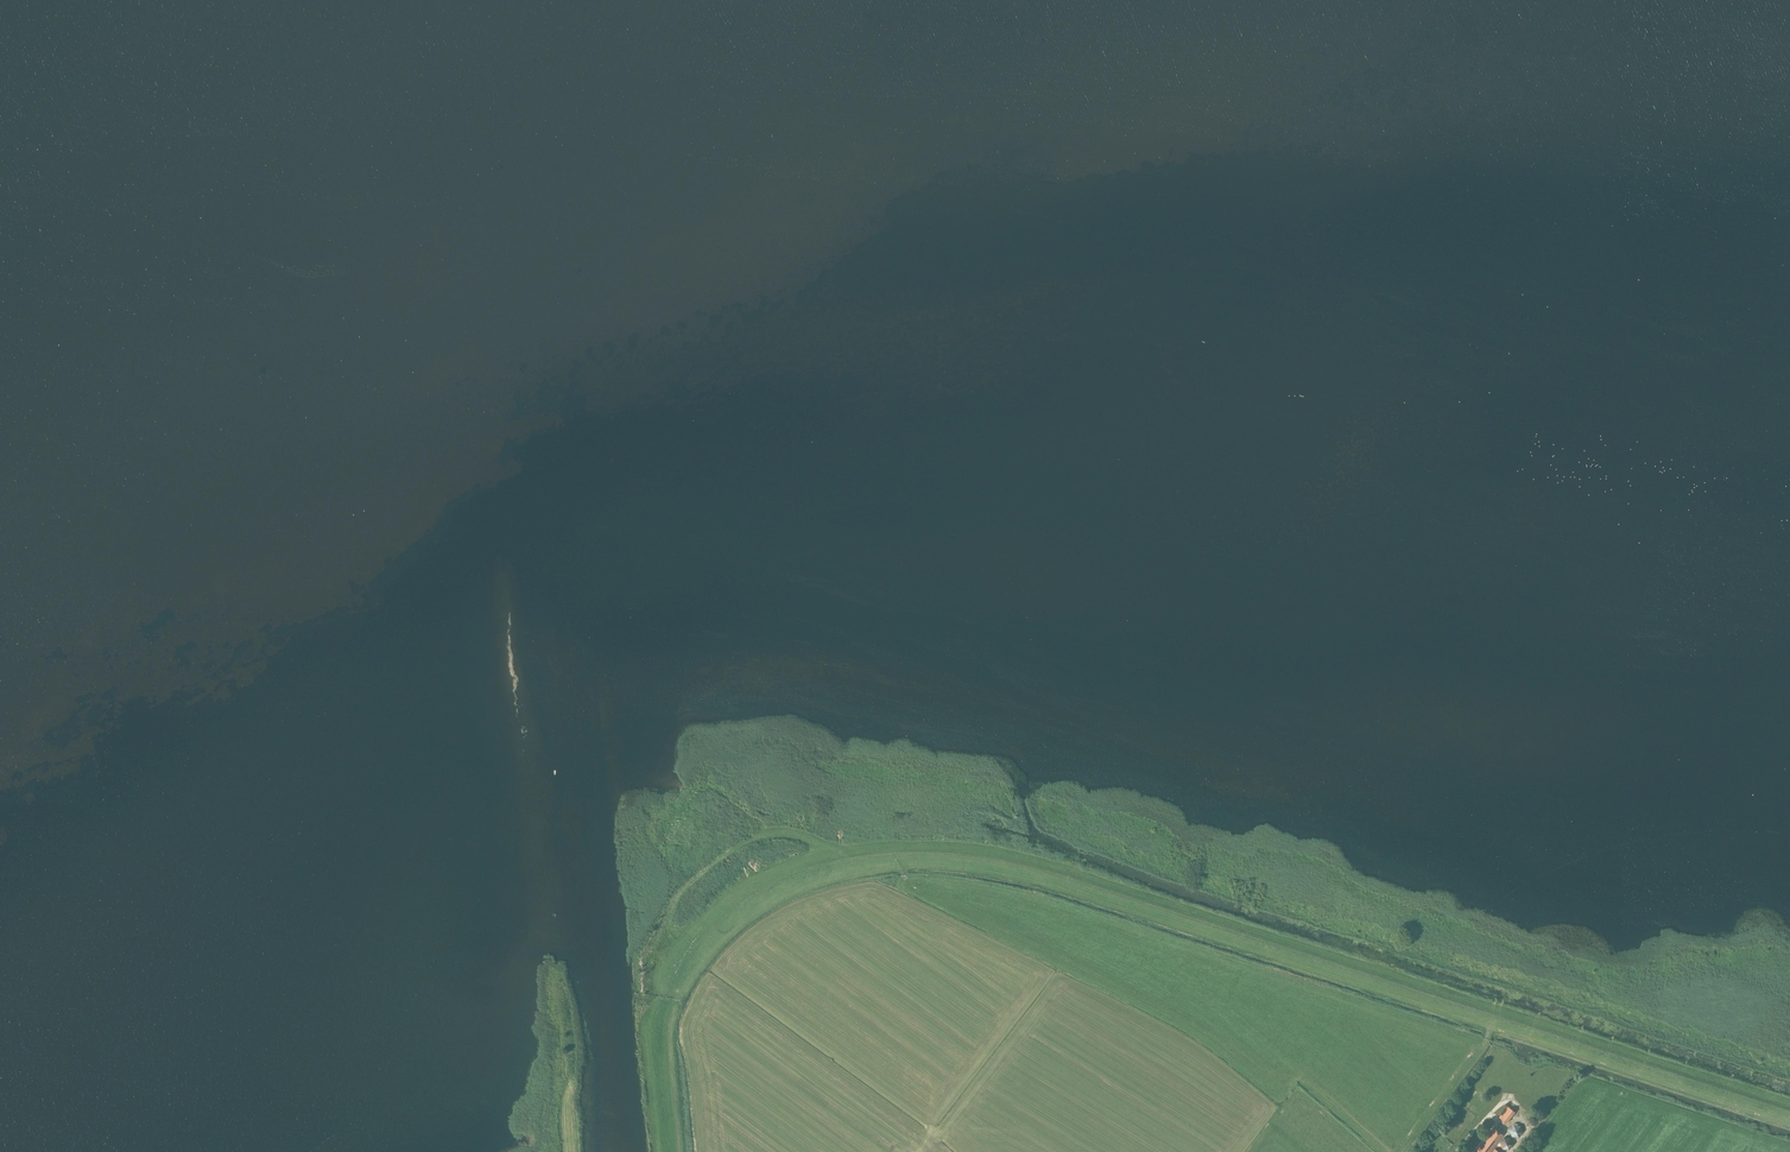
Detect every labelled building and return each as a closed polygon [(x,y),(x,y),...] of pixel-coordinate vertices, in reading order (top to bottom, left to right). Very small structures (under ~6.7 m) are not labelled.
[(1506,1123),(1515,1112),(1507,1106),(1499,1117),(1506,1123)] [(1503,1135),(1493,1127),(1474,1151),(1489,1151),(1503,1135)]
